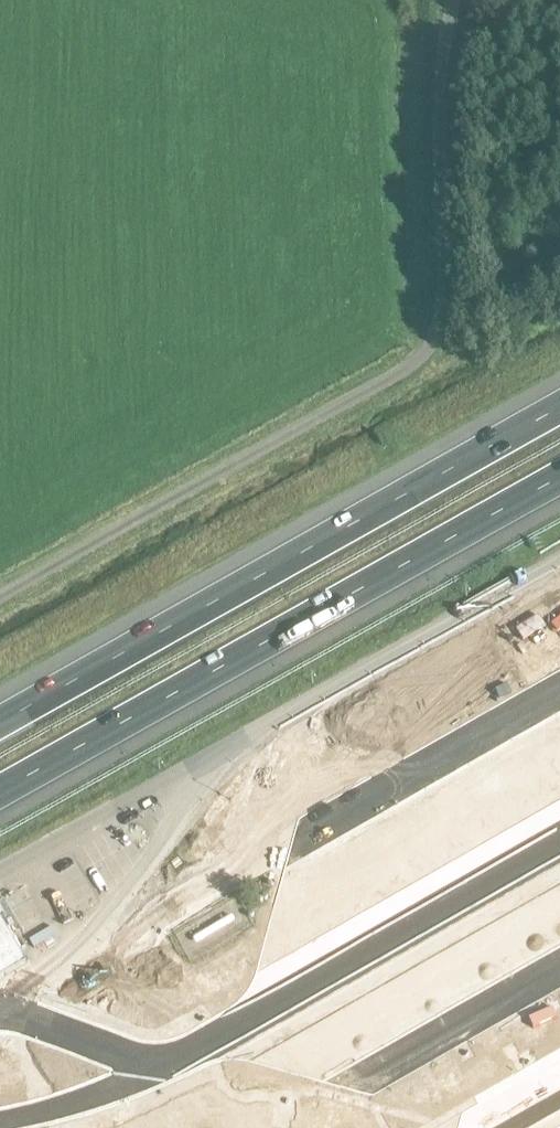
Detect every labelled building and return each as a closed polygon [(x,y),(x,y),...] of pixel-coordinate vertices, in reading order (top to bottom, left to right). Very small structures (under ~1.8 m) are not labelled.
[(235,913),(194,935),(198,943),(240,921),(235,913)] [(17,955),(0,925),(0,965),(17,955)]
